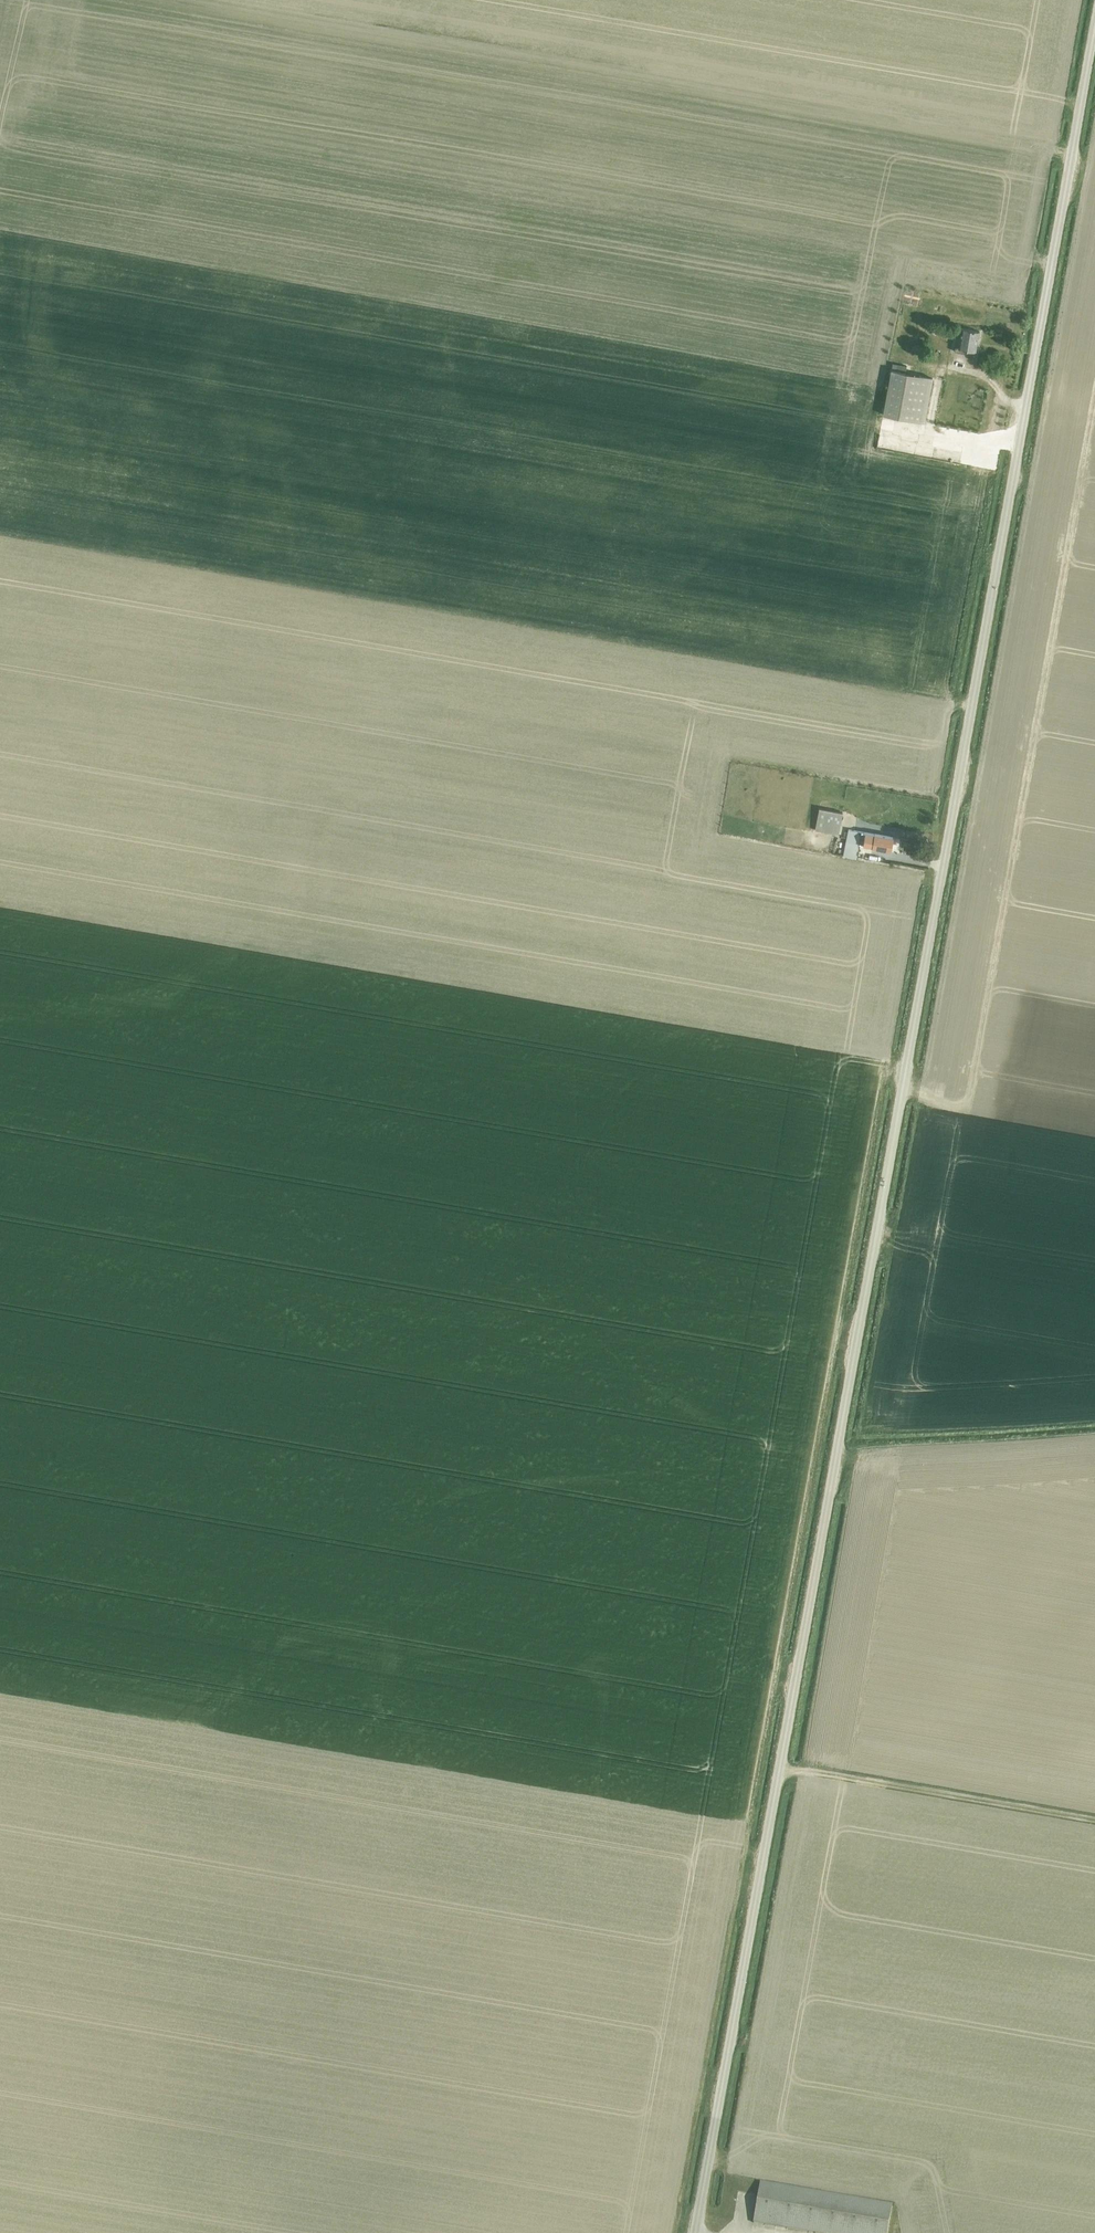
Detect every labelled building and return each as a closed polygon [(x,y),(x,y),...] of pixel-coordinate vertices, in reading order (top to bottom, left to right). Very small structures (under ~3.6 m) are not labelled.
[(979,331),(961,328),(957,347),(955,347),(954,351),(964,353),(965,350),(975,351),(979,331)] [(912,347),(911,350),(913,353),(917,354),(920,352),(921,348),(919,345),(915,345),(912,347)] [(932,378),(891,370),(882,415),(924,423),(932,378)] [(819,808),(814,830),(838,834),(842,812),(819,808)] [(848,829),(843,855),(857,858),(860,844),(872,846),(872,847),(890,851),(892,837),(874,834),(848,829)] [(891,2207),(760,2185),(753,2224),(807,2232),(887,2232),(891,2207)]
